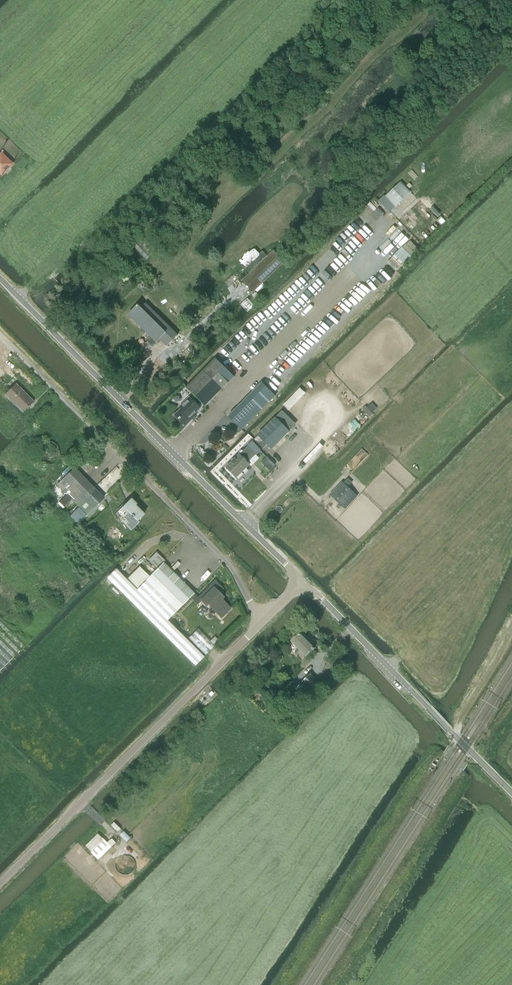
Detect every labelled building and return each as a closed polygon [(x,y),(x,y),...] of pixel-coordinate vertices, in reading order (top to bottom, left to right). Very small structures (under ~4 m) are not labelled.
[(0,154),(0,175),(1,176),(13,164),(1,153),(0,154)] [(400,182),(384,197),(394,208),(410,193),(400,182)] [(130,241),(147,260),(156,252),(139,233),(130,241)] [(243,281),(254,292),(284,262),(274,251),(243,281)] [(167,346),(177,335),(145,303),(141,308),(138,305),(128,315),(156,342),(160,339),(167,346)] [(186,387),(195,395),(203,404),(206,406),(234,377),(215,358),(186,387)] [(22,412),(33,401),(15,383),(4,394),(22,412)] [(228,417),(242,430),(275,396),(262,383),(228,417)] [(200,408),(199,407),(203,404),(195,395),(187,403),(186,401),(180,407),(182,409),(175,415),(186,426),(195,416),(194,415),(200,408)] [(373,414),(372,413),(377,409),(372,403),(367,407),(366,406),(362,409),(362,410),(360,411),(367,420),(370,418),(373,414)] [(275,418),(258,435),(267,444),(273,449),(290,432),(289,431),(275,418)] [(258,435),(254,439),(263,448),(267,444),(258,435)] [(248,446),(226,468),(237,478),(250,465),(248,463),(257,455),(261,451),(252,442),(248,446)] [(57,484),(87,514),(103,498),(74,468),(57,484)] [(97,485),(106,494),(118,482),(109,473),(97,485)] [(332,496),(343,507),(355,495),(344,484),(332,496)] [(137,522),(144,515),(133,504),(132,505),(128,501),(117,512),(129,524),(126,526),(130,531),(138,523),(137,522)] [(110,513),(99,502),(87,515),(100,528),(106,521),(104,519),(110,513)] [(193,594),(163,563),(165,561),(156,552),(148,560),(157,569),(147,579),(178,609),(193,594)] [(178,609),(147,579),(136,590),(116,569),(107,579),(195,666),(204,657),(177,629),(182,624),(174,617),(169,622),(168,620),(178,609)] [(207,605),(220,618),(230,608),(221,599),(223,597),(218,593),(223,589),(214,580),(197,597),(206,607),(207,605)] [(188,638),(205,655),(219,642),(215,637),(211,642),(198,629),(188,638)] [(307,656),(314,649),(300,634),(292,642),(300,650),(295,654),(305,664),(309,659),(307,656)] [(293,690),(306,703),(323,687),(310,674),(293,690)] [(86,846),(99,860),(112,847),(99,834),(86,846)]
